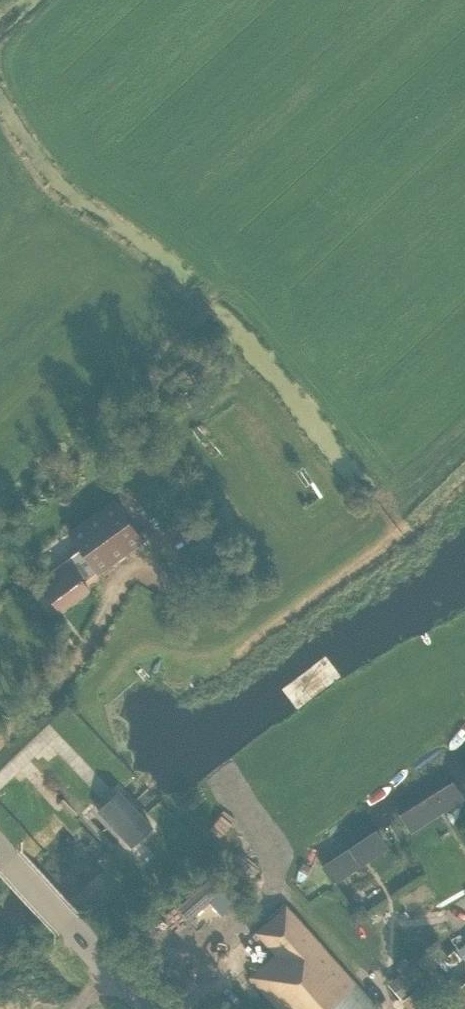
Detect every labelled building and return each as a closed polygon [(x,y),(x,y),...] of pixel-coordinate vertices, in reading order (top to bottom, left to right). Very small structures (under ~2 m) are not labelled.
[(80,550),(67,559),(68,561),(56,570),(61,576),(45,588),(60,609),(89,587),(84,581),(96,572),(97,574),(143,541),(112,498),(66,531),(80,550)] [(98,810),(131,845),(141,836),(151,826),(118,791),(98,810)] [(378,825),(351,843),(321,864),(333,883),(391,844),(378,825)] [(286,907),(257,933),(277,955),(250,979),(277,1008),(378,1008),(286,907)] [(426,974),(413,960),(388,984),(400,997),(426,974)] [(448,992),(462,1008),(464,1008),(464,979),(448,992)] [(419,985),(401,1001),(408,1008),(439,1008),(419,985)]
